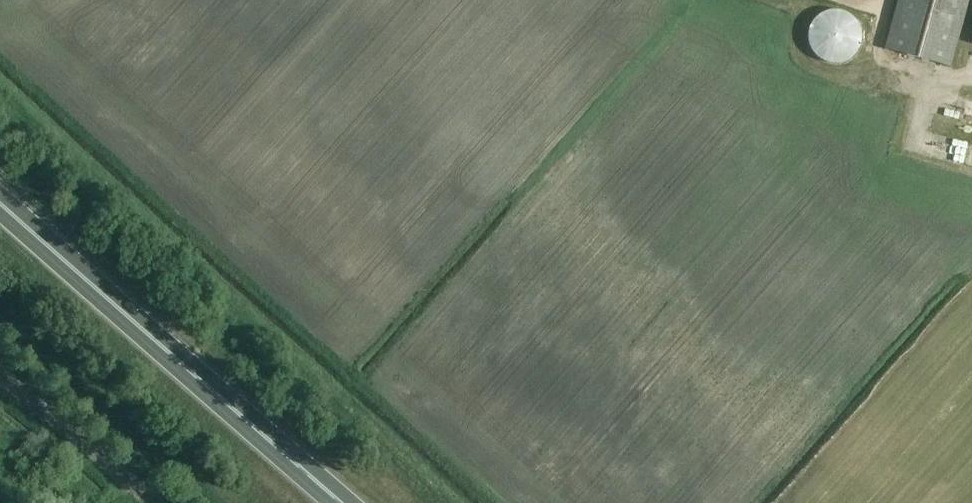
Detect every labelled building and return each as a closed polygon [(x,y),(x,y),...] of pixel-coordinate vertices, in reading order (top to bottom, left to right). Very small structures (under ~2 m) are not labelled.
[(887,52),(953,69),(971,0),(901,0),(887,52)] [(809,34),(809,38),(809,42),(810,46),(811,50),(813,53),(816,56),(819,59),(822,61),(826,63),(830,64),(834,65),(838,65),(841,64),(845,63),(849,61),(852,59),(855,56),(858,53),(860,50),(861,46),(862,42),(862,38),(862,34),(861,30),(860,27),(858,23),(855,20),(852,17),(849,15),(845,13),(842,12),(838,12),(834,12),(830,12),(826,13),(822,15),(819,17),(816,20),(813,23),(811,27),(810,30),(809,34)]
